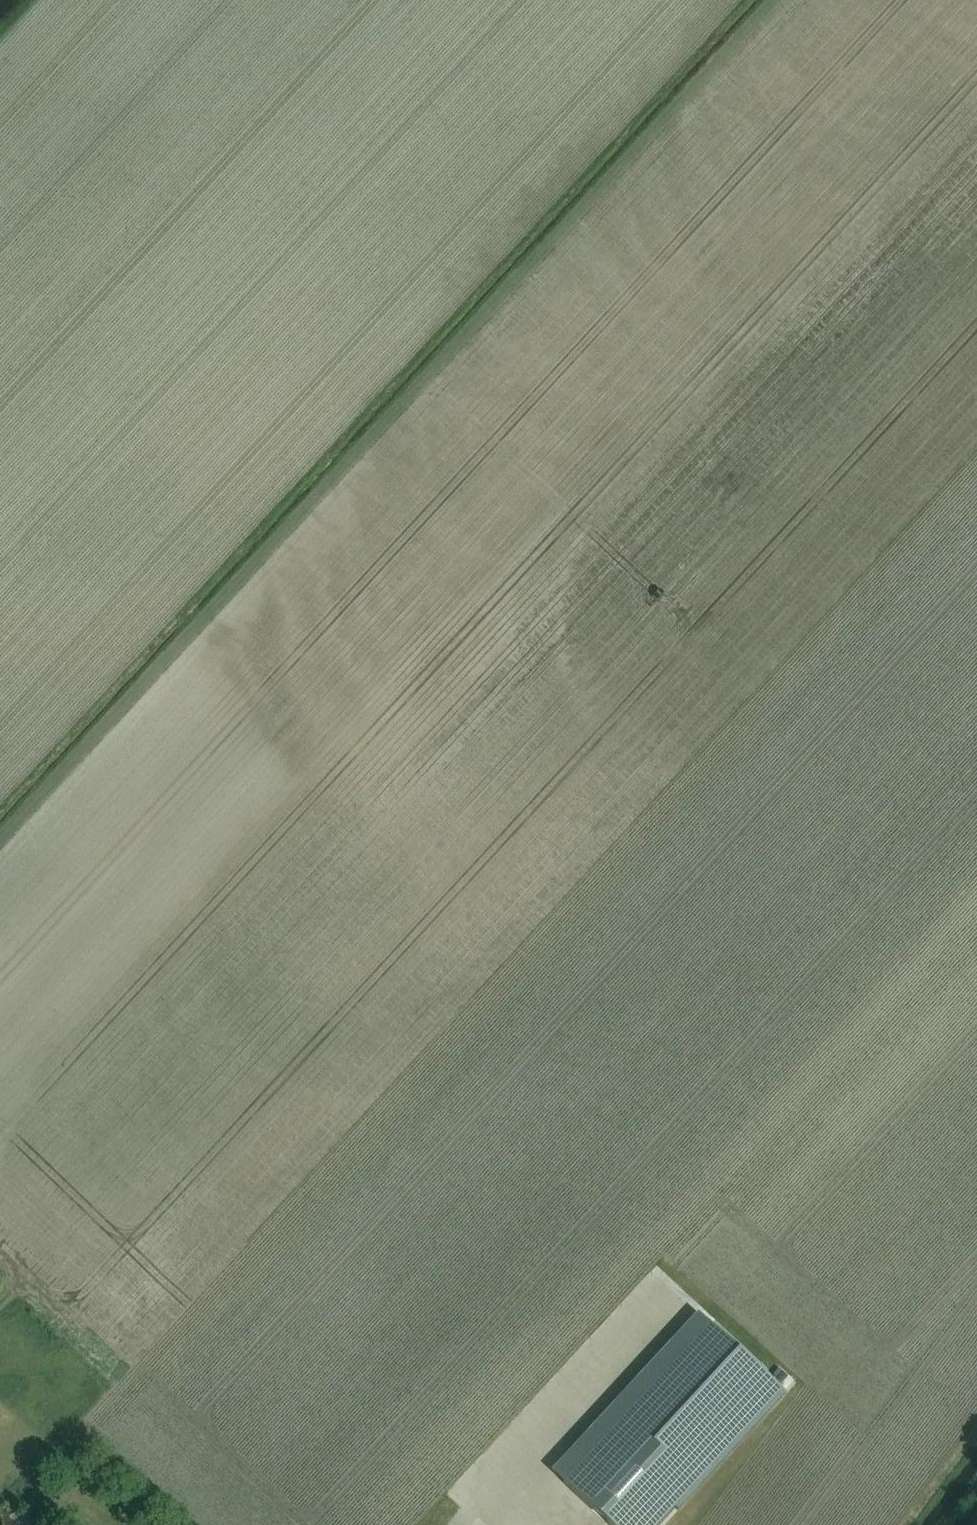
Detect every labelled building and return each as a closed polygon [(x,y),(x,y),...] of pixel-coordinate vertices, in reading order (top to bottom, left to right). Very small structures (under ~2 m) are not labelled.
[(563,1485),(606,1524),(661,1524),(782,1394),(709,1326),(563,1485)] [(28,1514),(8,1519),(9,1524),(30,1524),(28,1514)]
